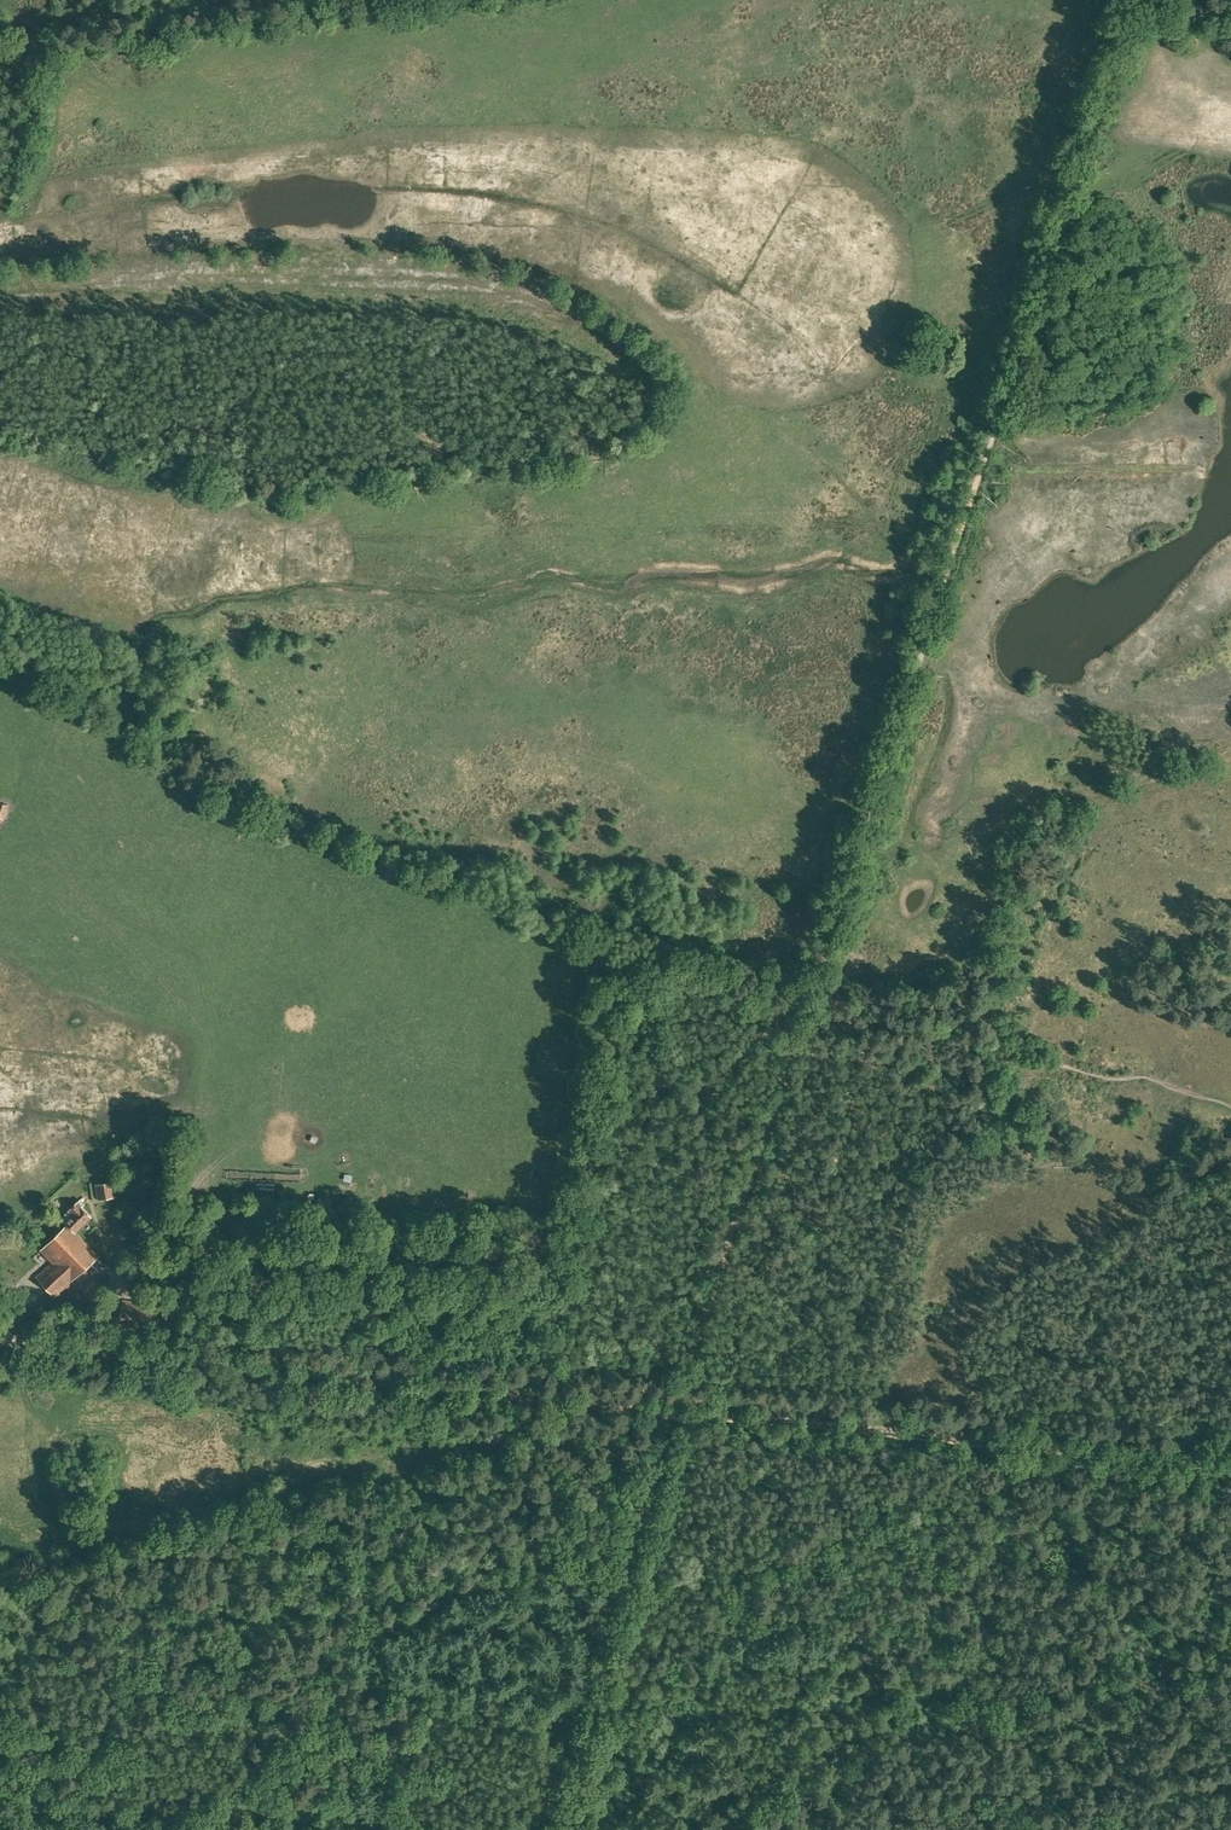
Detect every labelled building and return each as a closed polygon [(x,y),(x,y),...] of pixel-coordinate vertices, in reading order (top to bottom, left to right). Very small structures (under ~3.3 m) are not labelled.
[(11,806),(0,802),(0,818),(6,820),(11,806)] [(131,1178),(112,1181),(95,1184),(97,1199),(115,1196),(134,1193),(131,1178)] [(61,1217),(67,1223),(74,1230),(90,1215),(81,1206),(87,1200),(83,1196),(61,1217)] [(74,1230),(67,1223),(40,1249),(52,1261),(36,1276),(56,1297),(73,1282),(71,1280),(91,1262),(95,1267),(101,1261),(96,1257),(98,1255),(74,1230)] [(9,1295),(2,1294),(0,1311),(8,1312),(9,1295)] [(151,1304),(123,1300),(119,1329),(147,1333),(151,1304)]
